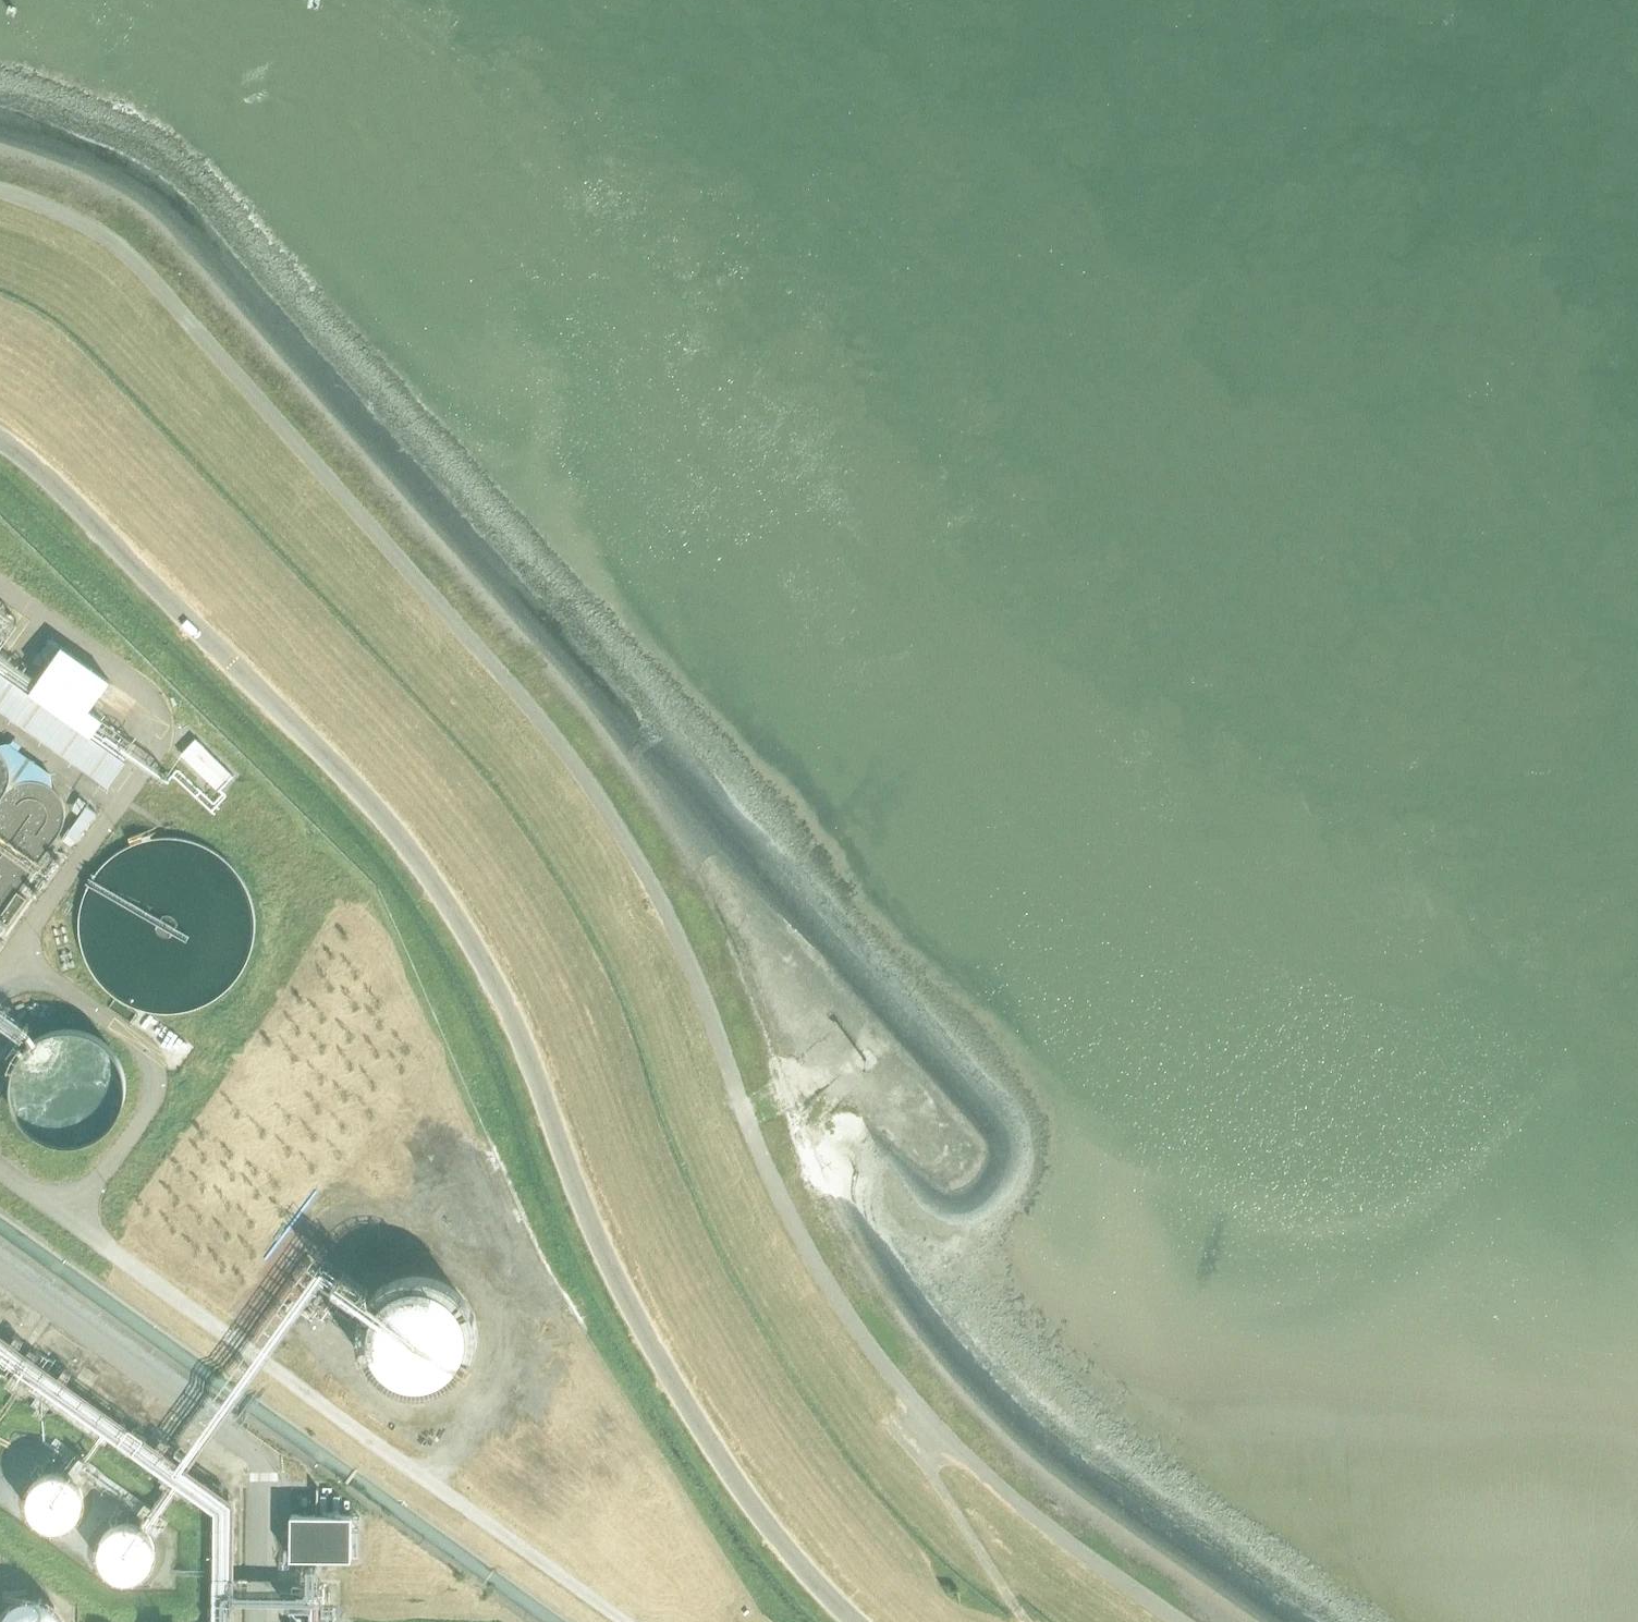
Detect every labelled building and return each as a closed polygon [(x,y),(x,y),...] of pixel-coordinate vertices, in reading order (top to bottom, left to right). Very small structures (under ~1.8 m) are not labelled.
[(178,758),(225,795),(244,771),(197,734),(178,758)] [(90,801),(66,840),(78,848),(102,809),(90,801)] [(472,1339),(473,1328),(472,1316),(469,1306),(464,1296),(458,1289),(448,1280),(440,1276),(428,1272),(417,1270),(407,1271),(395,1274),(384,1280),(375,1287),(368,1296),(363,1305),(360,1316),(358,1327),(359,1339),(362,1348),(367,1358),(374,1367),(383,1375),(393,1380),(404,1384),(414,1385),(426,1384),(436,1382),(445,1377),(456,1369),(463,1360),(468,1351),(472,1339)] [(81,1502),(82,1496),(82,1490),(80,1485),(78,1480),(74,1476),(67,1470),(63,1469),(56,1467),(51,1467),(43,1469),(40,1470),(34,1474),(30,1479),(27,1484),(25,1490),(24,1495),(25,1501),(26,1506),(29,1512),(32,1516),(36,1519),(41,1522),(47,1524),(51,1525),(57,1525),(63,1523),(67,1521),(73,1517),(77,1512),(80,1507),(81,1502)] [(320,1558),(366,1559),(367,1497),(305,1496),(305,1508),(296,1508),(296,1550),(320,1550),(320,1558)] [(153,1551),(154,1546),(152,1536),(150,1531),(146,1527),(143,1524),(137,1520),(132,1519),(127,1518),(121,1518),(117,1519),(112,1522),(108,1525),(103,1529),(101,1534),(99,1540),(98,1545),(100,1555),(102,1560),(105,1564),(108,1567),(114,1571),(120,1573),(124,1573),(130,1573),(136,1572),(139,1570),(144,1566),(148,1562),(152,1556),(153,1551)] [(62,1620),(60,1614),(57,1608),(53,1603),(49,1600),(43,1596),(34,1594),(29,1593),(24,1594),(17,1596),(10,1599),(6,1603),(1,1608),(0,1610),(0,1621),(62,1621),(62,1620)]
